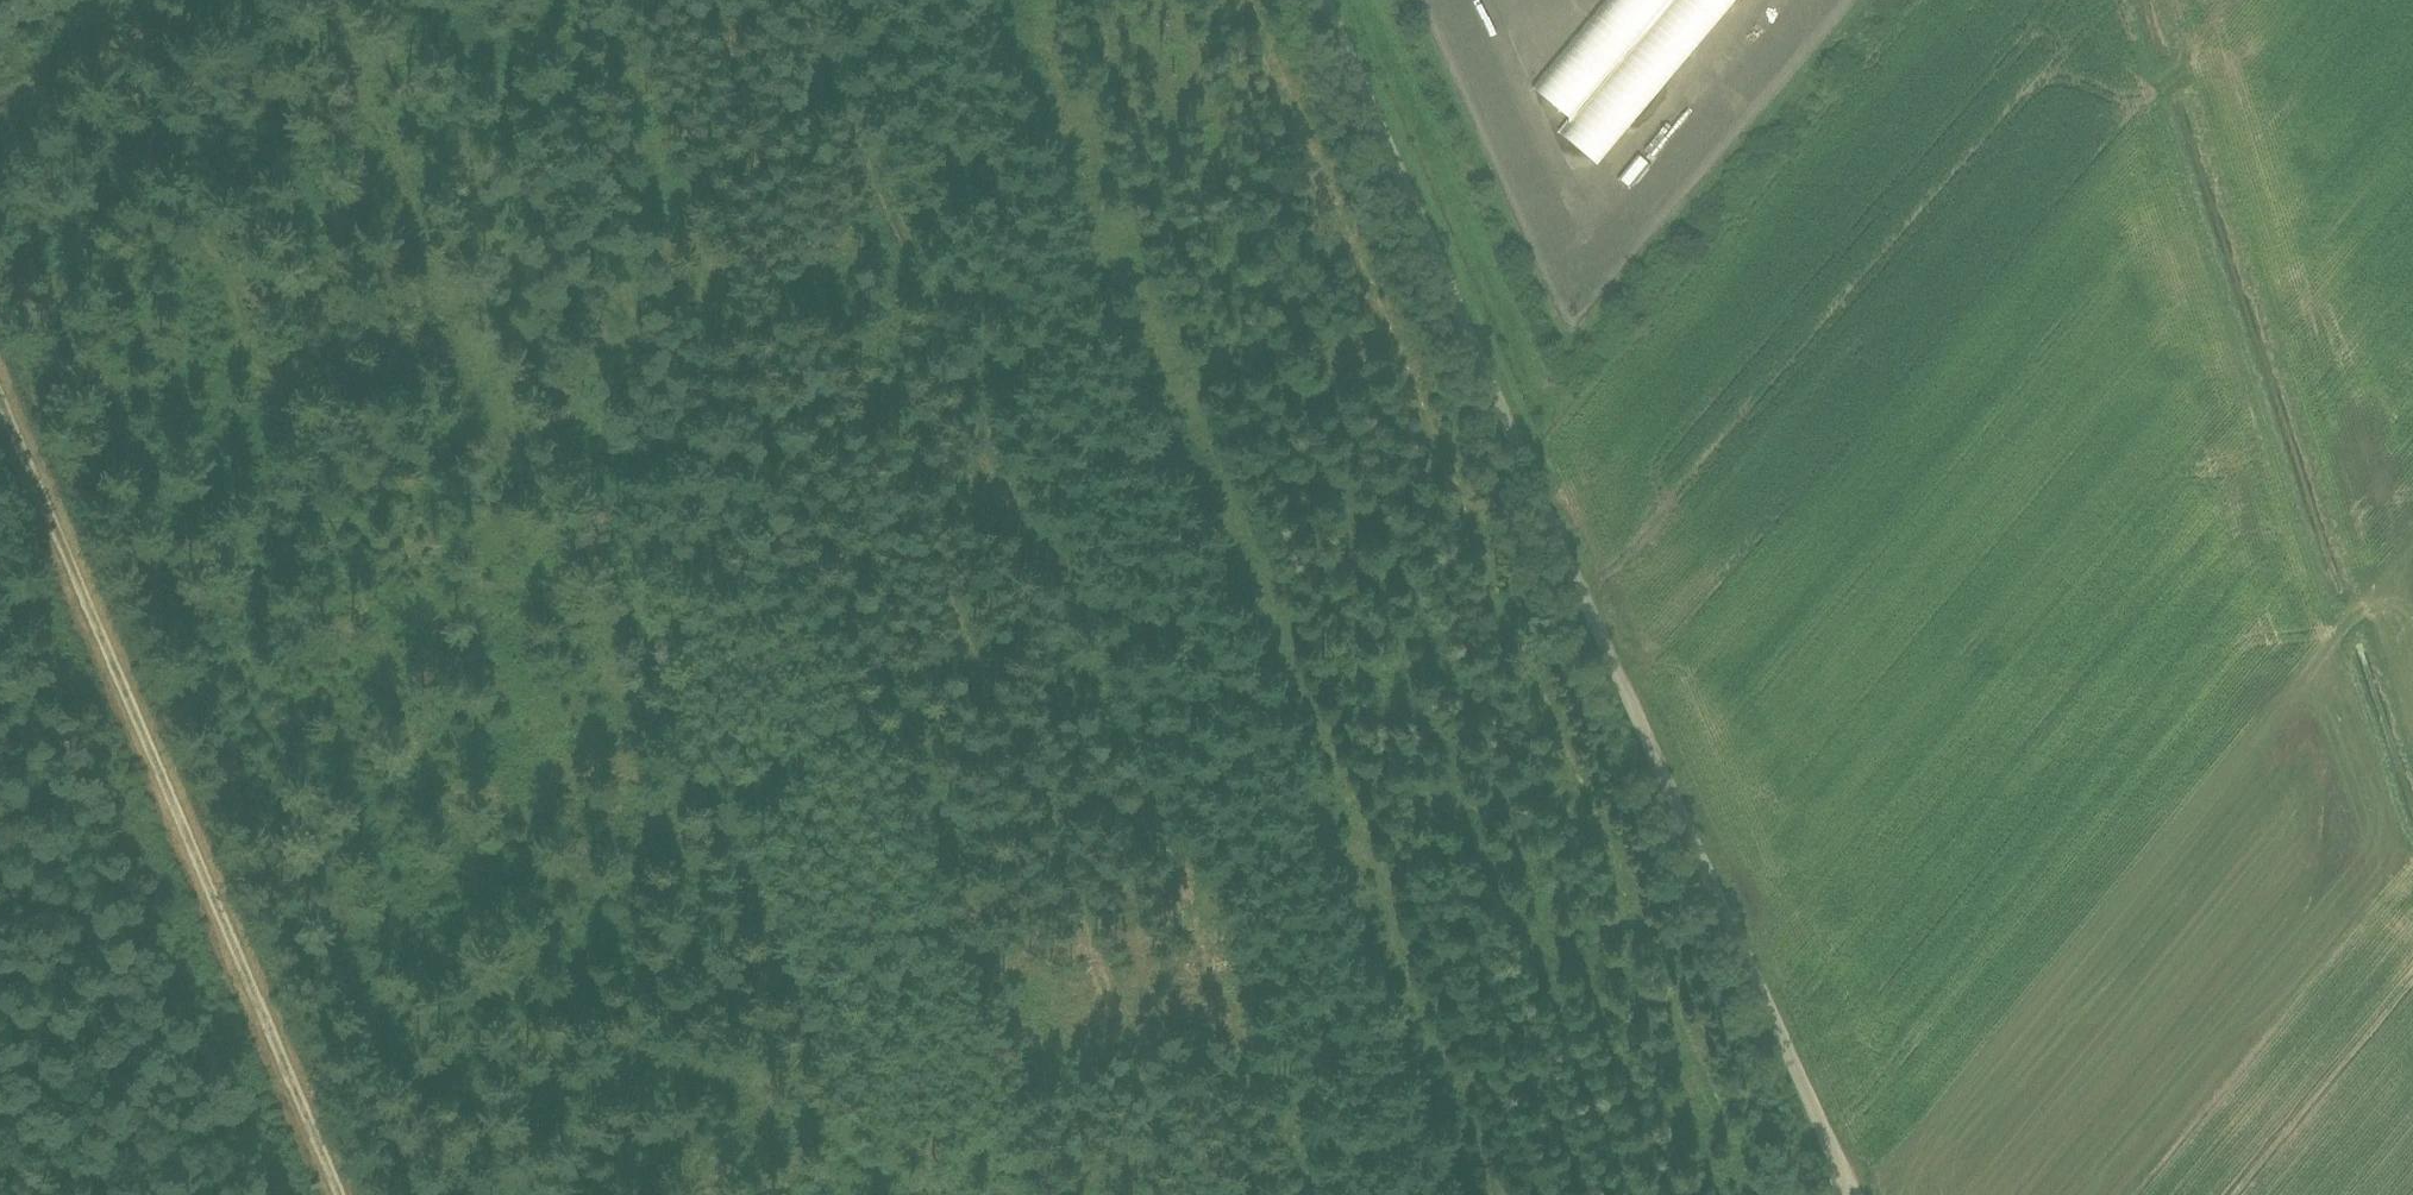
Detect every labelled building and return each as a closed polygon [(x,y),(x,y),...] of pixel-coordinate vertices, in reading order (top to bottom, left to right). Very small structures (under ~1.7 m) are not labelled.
[(1537,89),(1572,118),(1561,132),(1605,166),(1738,0),(1608,0),(1537,89)]
